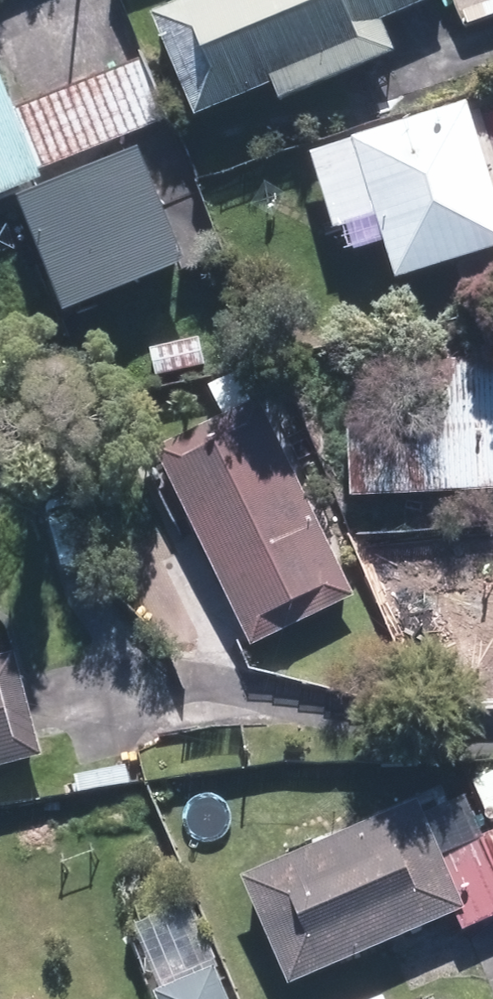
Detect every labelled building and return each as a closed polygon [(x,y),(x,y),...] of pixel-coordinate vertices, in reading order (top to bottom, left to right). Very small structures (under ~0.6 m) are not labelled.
[(164,6),(210,111),(287,77),(294,93),(407,44),(395,16),(433,0),(177,0),(164,6)] [(176,122),(146,52),(26,103),(3,50),(0,51),(0,198),(176,122)] [(318,148),(345,228),(389,213),(410,275),(492,248),(492,154),(473,95),(318,148)] [(150,143),(30,193),(80,312),(200,262),(150,143)] [(213,329),(156,340),(163,377),(220,365),(213,329)] [(409,348),(408,489),(492,489),(492,348),(409,348)] [(278,395),(173,441),(261,640),(365,594),(278,395)] [(0,639),(0,768),(50,756),(38,707),(22,641),(2,646),(0,639)] [(477,777),(492,812),(492,770),(477,777)] [(492,916),(492,829),(455,847),(429,789),(253,869),(304,982),(463,909),(471,926),(492,916)] [(135,919),(163,987),(228,960),(200,893),(135,919)] [(163,987),(168,998),(244,998),(228,960),(163,987)]
